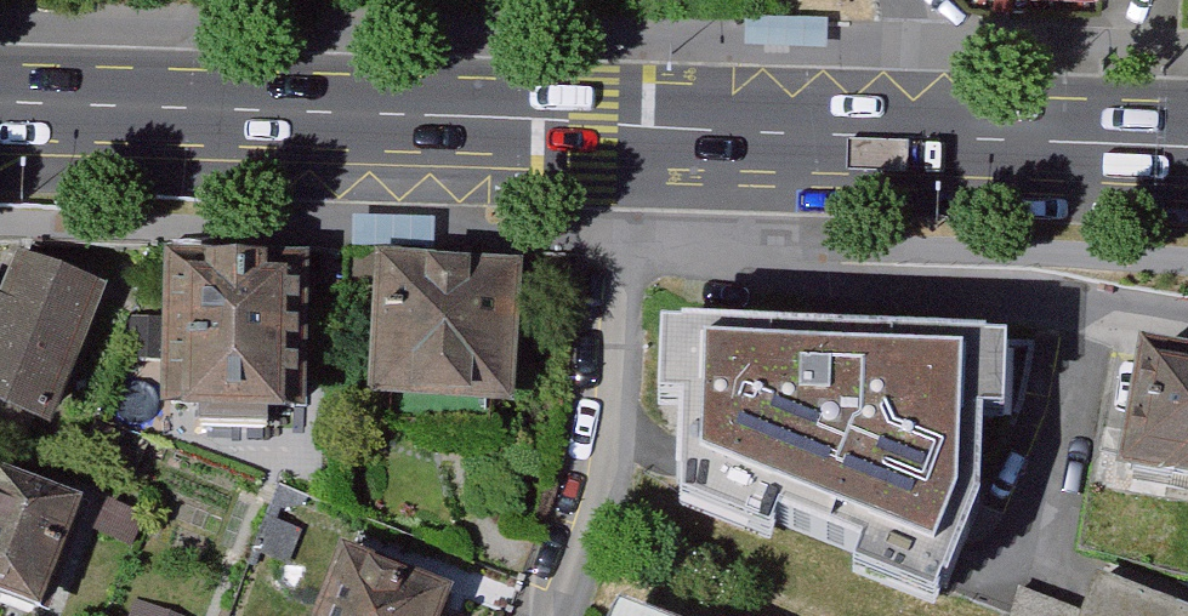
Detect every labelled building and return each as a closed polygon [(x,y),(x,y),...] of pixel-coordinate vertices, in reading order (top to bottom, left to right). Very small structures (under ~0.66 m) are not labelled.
[(302,419),(305,259),(158,256),(155,416),(302,419)] [(365,404),(515,412),(523,265),(373,257),(365,404)] [(105,292),(35,264),(16,311),(0,305),(0,415),(47,434),(105,292)] [(938,598),(977,483),(979,424),(1008,425),(1010,337),(669,326),(667,405),(680,405),(677,497),(765,526),(771,508),(870,541),(860,572),(938,598)] [(1187,491),(1187,356),(1146,349),(1123,480),(1187,491)] [(34,615),(49,615),(92,510),(0,473),(0,602),(34,615)] [(340,551),(314,615),(444,615),(452,594),(340,551)] [(1105,584),(1093,615),(1187,615),(1105,584)] [(1026,597),(1019,615),(1079,615),(1026,597)] [(142,603),(137,615),(175,615),(142,603)]
